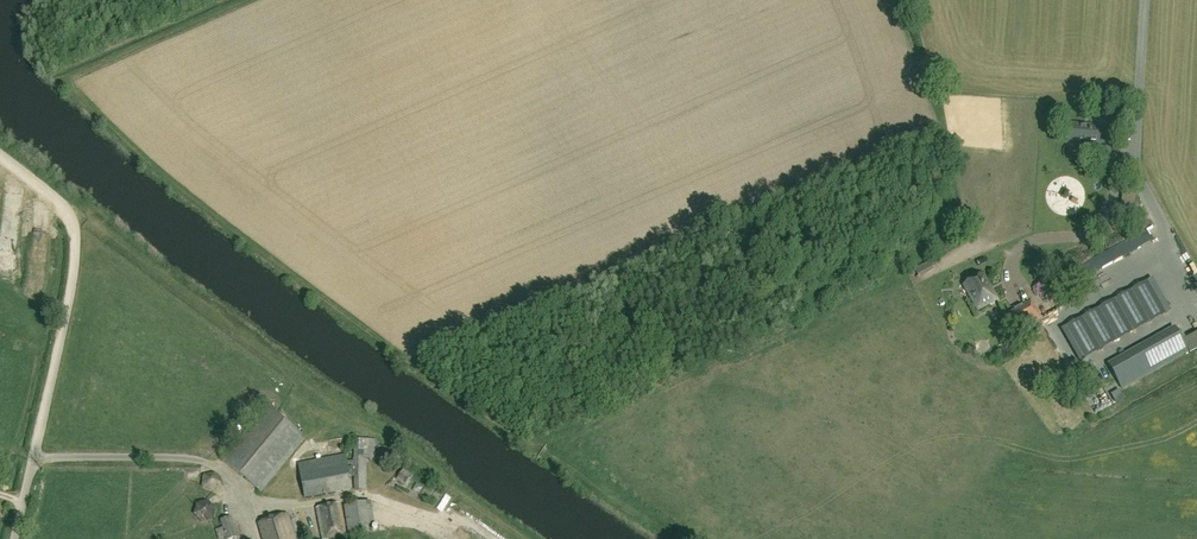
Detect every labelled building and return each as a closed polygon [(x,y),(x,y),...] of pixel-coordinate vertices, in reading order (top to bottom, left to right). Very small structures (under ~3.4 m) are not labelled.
[(1094,128),(1081,127),(1081,125),(1068,125),(1067,145),(1098,147),(1097,168),(1113,169),(1114,151),(1104,151),(1106,127),(1094,126),(1094,128)] [(983,275),(964,285),(978,310),(997,300),(983,275)] [(1033,303),(1032,304),(1031,302),(1022,307),(1022,306),(1014,310),(1015,311),(1005,316),(1015,333),(1042,319),(1033,303)] [(1122,389),(1188,352),(1174,328),(1108,364),(1122,389)] [(1049,360),(1066,354),(1059,337),(1042,343),(1049,360)] [(261,493),(305,438),(266,407),(222,461),(261,493)] [(317,429),(313,434),(322,442),(327,436),(317,429)] [(389,461),(392,451),(375,446),(375,441),(354,440),(354,462),(346,463),(345,455),(299,464),(305,498),(351,490),(349,476),(354,475),(354,488),(367,488),(366,458),(376,458),(389,461)] [(213,494),(222,484),(215,472),(203,475),(202,488),(213,494)] [(428,504),(434,494),(420,486),(414,496),(428,504)] [(350,504),(353,530),(377,528),(373,502),(350,504)] [(347,537),(341,504),(316,509),(322,538),(335,538),(347,537)] [(287,515),(259,524),(263,538),(294,538),(287,515)] [(238,538),(231,517),(221,521),(223,529),(216,530),(218,538),(225,538),(226,538),(234,538),(238,538)]
